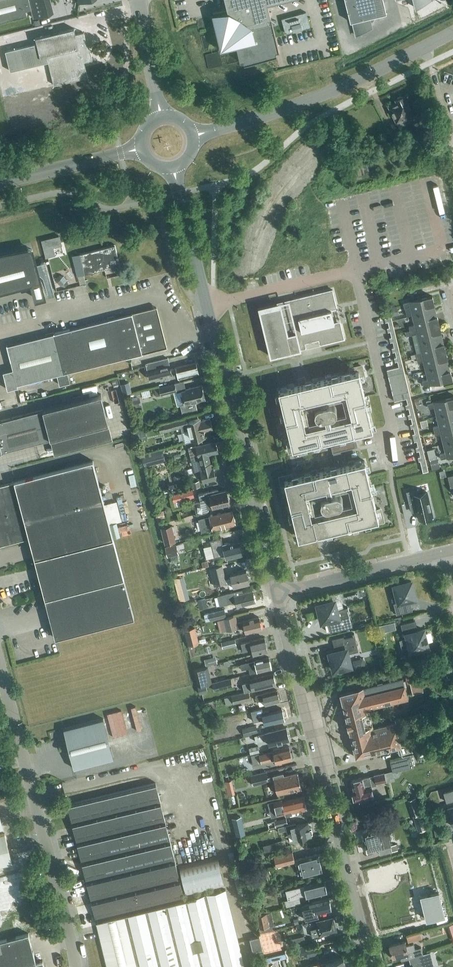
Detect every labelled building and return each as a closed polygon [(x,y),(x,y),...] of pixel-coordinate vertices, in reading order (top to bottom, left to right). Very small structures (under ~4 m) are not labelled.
[(27,16),(26,11),(31,10),(33,18),(54,13),(50,0),(0,0),(0,23),(27,16)] [(227,9),(213,12),(214,16),(210,17),(213,30),(218,49),(221,48),(222,51),(236,48),(240,62),(243,61),(244,65),(264,60),(276,57),(276,54),(279,53),(267,3),(281,0),(225,0),(227,9)] [(350,22),(352,21),(356,35),(371,26),(370,22),(372,20),(373,18),(373,15),(385,12),(382,0),(345,0),(350,22)] [(416,8),(431,0),(414,0),(416,8)] [(285,34),(310,27),(306,12),(281,19),(285,34)] [(75,35),(74,28),(36,37),(37,43),(5,51),(10,71),(48,62),(54,85),(88,77),(84,62),(92,60),(90,50),(88,50),(84,32),(75,35)] [(412,115),(404,96),(402,97),(400,97),(397,98),(397,99),(395,100),(397,103),(389,107),(396,122),(397,122),(399,127),(414,120),(412,115)] [(417,151),(427,146),(421,134),(411,139),(417,151)] [(59,233),(41,238),(46,256),(55,253),(53,245),(62,243),(59,233)] [(84,275),(105,270),(104,266),(119,262),(115,245),(79,254),(84,275)] [(32,283),(36,299),(44,297),(32,250),(3,255),(0,255),(0,291),(32,283)] [(42,272),(48,271),(45,260),(39,262),(42,272)] [(67,279),(63,276),(59,275),(56,278),(57,282),(61,285),(65,287),(68,284),(67,279)] [(297,333),(300,344),(320,339),(321,343),(345,338),(342,325),(332,327),(331,323),(334,322),(331,310),(327,311),(327,308),(337,305),(333,289),(294,298),(296,305),(301,332),(297,333)] [(435,310),(435,307),(432,296),(403,303),(404,308),(410,306),(412,316),(435,310)] [(301,332),(296,305),(291,306),(289,299),(258,307),(270,357),(301,349),(300,344),(297,333),(301,332)] [(70,383),(68,373),(167,347),(156,307),(6,345),(12,370),(3,372),(7,390),(17,387),(17,386),(57,375),(60,385),(70,383)] [(409,327),(410,331),(439,324),(435,310),(412,316),(414,325),(409,327)] [(428,471),(391,316),(384,318),(385,322),(388,322),(389,327),(386,328),(388,332),(390,331),(391,337),(389,337),(390,342),(392,342),(394,347),(391,348),(392,352),(395,351),(396,357),(394,357),(395,362),(397,361),(398,367),(387,370),(387,369),(386,369),(394,401),(406,398),(407,403),(405,404),(406,409),(408,408),(410,413),(407,414),(408,418),(411,418),(412,423),(410,424),(411,428),(413,427),(414,433),(412,433),(414,441),(416,441),(418,446),(415,447),(416,451),(419,451),(420,456),(417,456),(419,461),(420,461),(423,472),(428,471)] [(442,337),(442,336),(439,324),(410,331),(411,335),(416,334),(418,343),(442,337)] [(415,354),(416,358),(445,351),(442,337),(418,343),(421,353),(415,354)] [(449,365),(448,364),(445,351),(416,358),(417,362),(423,361),(425,371),(449,365)] [(170,369),(168,358),(146,363),(150,379),(177,372),(179,378),(198,373),(196,362),(176,367),(170,369)] [(349,372),(279,389),(290,438),(285,439),(288,453),(303,450),(301,445),(344,434),(346,442),(354,440),(352,433),(373,428),(361,379),(366,378),(363,364),(348,367),(349,372)] [(452,379),(449,365),(425,371),(427,379),(422,381),(423,386),(442,381),(452,379)] [(123,393),(132,391),(129,382),(121,384),(123,393)] [(159,388),(161,395),(176,391),(174,384),(159,388)] [(182,413),(197,409),(195,402),(205,400),(201,385),(185,389),(186,390),(181,391),(185,405),(180,406),(182,413)] [(109,423),(101,394),(0,421),(0,452),(109,423)] [(428,403),(427,404),(428,408),(434,407),(436,416),(452,412),(452,397),(428,403)] [(140,398),(129,401),(132,410),(142,407),(140,398)] [(439,426),(433,427),(434,431),(452,427),(452,412),(436,416),(439,426)] [(187,423),(186,418),(159,425),(161,433),(185,427),(186,430),(189,429),(192,441),(206,438),(204,432),(212,429),(210,418),(200,421),(200,419),(187,423)] [(434,431),(435,436),(441,434),(443,444),(452,441),(452,427),(434,431)] [(293,473),(278,476),(281,490),(287,489),(299,537),(319,532),(321,540),(328,538),(326,530),(369,520),(370,525),(385,522),(382,507),(376,509),(365,460),(343,465),(340,450),(355,446),(354,440),(346,442),(347,443),(332,447),(337,467),(294,477),(293,473)] [(213,467),(211,468),(208,455),(218,452),(215,441),(188,448),(194,473),(200,471),(202,483),(216,479),(213,467)] [(443,444),(445,453),(440,454),(441,459),(452,456),(452,441),(443,444)] [(144,467),(166,461),(163,449),(141,455),(144,467)] [(432,469),(439,468),(437,458),(430,459),(432,469)] [(104,505),(93,461),(14,481),(14,482),(0,486),(0,546),(29,538),(55,638),(134,618),(109,524),(121,521),(116,501),(104,505)] [(420,518),(434,514),(427,490),(418,493),(416,488),(406,491),(409,502),(415,501),(420,518)] [(219,492),(218,489),(199,494),(201,502),(206,501),(208,509),(229,503),(229,502),(230,500),(229,498),(228,497),(226,490),(219,492)] [(175,507),(182,505),(181,501),(194,498),(192,490),(172,495),(175,507)] [(212,529),(236,524),(232,510),(209,516),(209,517),(199,519),(202,531),(212,529)] [(165,545),(176,542),(172,525),(161,528),(165,545)] [(240,547),(239,542),(230,544),(230,542),(222,544),(223,546),(211,549),(210,548),(205,550),(208,559),(213,558),(225,555),(226,559),(242,555),(242,554),(243,551),(242,548),(240,547)] [(176,544),(165,547),(167,557),(178,554),(176,544)] [(230,575),(231,578),(226,580),(222,565),(210,568),(214,586),(232,582),(233,587),(249,583),(249,582),(250,580),(249,577),(247,576),(246,571),(230,575)] [(409,603),(408,600),(415,598),(411,581),(394,586),(397,598),(392,599),(396,615),(412,610),(410,603),(409,603)] [(358,596),(367,594),(365,586),(356,588),(358,596)] [(244,593),(243,590),(217,596),(220,606),(235,602),(236,607),(255,602),(252,591),(244,593)] [(186,592),(179,594),(181,601),(188,599),(186,592)] [(205,599),(197,601),(199,610),(207,608),(205,599)] [(334,601),(317,605),(318,610),(316,610),(318,618),(320,617),(321,622),(332,619),(335,631),(352,627),(347,607),(339,610),(337,610),(334,601)] [(211,621),(226,617),(224,609),(209,613),(211,621)] [(236,616),(224,618),(227,632),(236,629),(245,627),(246,633),(262,629),(259,617),(237,623),(236,616)] [(405,631),(408,641),(400,643),(404,657),(411,655),(410,651),(428,647),(423,630),(416,631),(415,629),(417,628),(415,620),(401,624),(402,631),(405,631)] [(188,646),(199,644),(195,627),(184,630),(188,646)] [(347,654),(350,653),(358,651),(354,633),(332,639),(334,647),(335,646),(336,651),(329,653),(330,658),(329,658),(331,666),(332,666),(333,670),(350,666),(347,654)] [(267,652),(264,638),(247,642),(241,644),(243,652),(252,650),(253,655),(267,652)] [(223,649),(237,646),(235,639),(221,642),(223,649)] [(215,656),(204,659),(206,666),(217,663),(215,656)] [(271,668),(269,657),(249,662),(240,664),(241,670),(248,668),(250,674),(271,668)] [(423,692),(419,674),(420,674),(418,665),(403,669),(407,684),(410,683),(413,694),(423,692)] [(199,686),(210,684),(208,676),(210,675),(208,667),(195,670),(199,686)] [(250,682),(242,684),(244,692),(275,684),(273,674),(249,679),(250,682)] [(214,691),(233,686),(231,679),(212,683),(214,691)] [(408,698),(403,679),(363,689),(340,694),(347,722),(346,722),(347,729),(349,729),(356,757),(400,746),(402,756),(414,753),(412,743),(408,744),(405,729),(397,731),(395,724),(370,730),(365,709),(408,698)] [(279,701),(277,690),(256,695),(257,700),(264,699),(265,705),(279,701)] [(233,704),(251,700),(249,691),(231,696),(233,704)] [(262,712),(261,709),(251,711),(253,722),(264,719),(265,725),(284,720),(281,709),(269,712),(268,710),(262,712)] [(109,712),(112,735),(126,733),(123,710),(109,712)] [(74,769),(113,758),(103,718),(63,728),(74,769)] [(244,736),(258,732),(256,725),(242,729),(244,736)] [(289,740),(286,727),(266,732),(266,734),(264,735),(264,733),(254,735),(256,742),(268,739),(269,745),(289,740)] [(292,759),(289,746),(280,748),(279,747),(273,749),(273,751),(259,754),(261,763),(275,759),(276,763),(292,759)] [(393,772),(413,767),(411,756),(390,761),(393,772)] [(253,785),(268,781),(266,772),(250,775),(253,785)] [(301,789),(297,773),(283,777),(283,774),(273,777),(278,795),(301,789)] [(363,805),(372,803),(373,800),(372,796),(373,796),(371,787),(371,786),(374,786),(376,783),(386,781),(383,773),(373,775),(373,776),(369,777),(362,778),(351,781),(354,791),(352,791),(354,801),(360,799),(361,804),(363,805)] [(67,804),(107,966),(244,966),(226,891),(192,899),(191,895),(186,897),(186,900),(185,901),(183,892),(185,891),(186,895),(225,885),(224,882),(218,856),(176,866),(156,784),(67,804)] [(444,792),(447,802),(452,800),(452,790),(444,792)] [(277,816),(306,809),(303,797),(282,802),(282,800),(274,802),(277,816)] [(413,816),(421,813),(415,797),(408,800),(410,806),(409,806),(413,816)] [(241,817),(232,819),(236,836),(245,834),(241,817)] [(278,827),(288,824),(286,817),(274,820),(276,828),(278,827)] [(288,824),(278,827),(279,832),(286,830),(287,833),(292,832),(294,840),(311,836),(310,834),(312,833),(311,828),(309,828),(308,822),(296,825),(296,823),(288,824)] [(387,827),(379,829),(379,828),(363,832),(365,844),(365,845),(364,847),(365,850),(366,851),(366,852),(378,849),(379,855),(392,852),(389,838),(390,838),(387,827)] [(12,863),(5,833),(0,834),(0,866),(12,863)] [(263,845),(264,851),(276,848),(286,846),(285,840),(263,845)] [(292,851),(274,856),(276,866),(295,862),(294,859),(292,851)] [(322,871),(317,853),(297,859),(301,876),(322,871)] [(307,898),(327,892),(324,881),(286,891),(288,900),(285,901),(286,907),(300,903),(298,896),(306,894),(307,898)] [(438,895),(438,892),(420,896),(426,920),(443,916),(440,900),(442,899),(441,894),(438,895)] [(312,903),(302,906),(305,920),(319,917),(317,913),(331,909),(329,899),(312,903)] [(265,913),(255,915),(258,929),(268,926),(265,913)] [(312,937),(328,934),(327,932),(336,930),(332,918),(317,922),(319,928),(311,930),(312,937)] [(408,942),(422,938),(420,932),(406,935),(408,942)] [(42,961),(35,962),(28,934),(0,941),(0,966),(44,966),(42,961)] [(292,946),(306,942),(304,935),(291,939),(292,946)] [(253,951),(262,949),(259,936),(250,938),(253,951)] [(405,941),(389,946),(392,957),(400,955),(401,961),(409,959),(423,954),(422,947),(415,949),(413,944),(406,946),(405,941)] [(308,957),(321,954),(319,946),(306,949),(308,957)] [(434,966),(430,952),(423,954),(409,959),(411,965),(405,966),(430,966),(434,966)] [(306,966),(345,966),(343,958),(306,966)]
